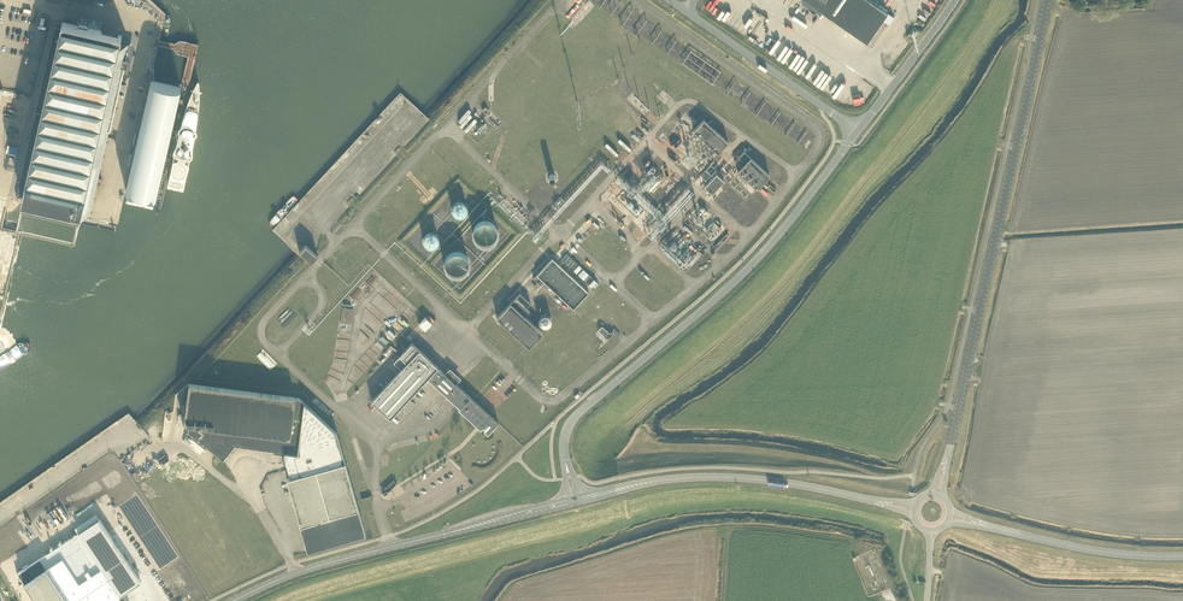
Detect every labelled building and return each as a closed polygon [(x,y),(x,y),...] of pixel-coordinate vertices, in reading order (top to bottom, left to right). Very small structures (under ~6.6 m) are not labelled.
[(869,0),(801,0),(800,0),(820,14),(822,12),(866,43),(887,13),(869,0)] [(888,13),(882,21),(889,25),(894,17),(888,13)] [(91,206),(126,51),(118,49),(122,35),(63,22),(22,198),(25,199),(24,201),(25,201),(24,202),(38,205),(38,204),(51,207),(51,206),(65,209),(65,208),(81,212),(83,204),(91,206)] [(909,34),(914,37),(919,30),(914,27),(909,34)] [(719,150),(730,139),(705,117),(695,128),(719,150)] [(758,186),(770,171),(745,149),(737,159),(743,164),(739,169),(758,186)] [(721,193),(737,207),(751,191),(749,188),(742,182),(739,185),(738,183),(735,185),(730,181),(729,183),(727,180),(729,177),(728,176),(731,174),(730,172),(722,165),(721,167),(722,168),(719,172),(717,172),(707,185),(710,189),(713,192),(718,187),(722,184),(725,188),(721,193)] [(452,210),(452,211),(453,212),(453,213),(454,214),(455,215),(456,216),(457,216),(458,216),(459,217),(460,217),(462,216),(463,216),(464,215),(465,215),(465,214),(466,213),(466,212),(467,211),(467,210),(467,208),(467,207),(466,206),(466,205),(465,204),(464,203),(463,203),(462,202),(461,202),(460,202),(459,202),(458,202),(456,203),(455,203),(455,204),(454,205),(453,206),(453,207),(452,208),(452,209),(452,210)] [(473,236),(473,238),(474,239),(475,241),(476,242),(478,243),(479,244),(481,245),(482,246),(484,246),(486,246),(488,246),(490,245),(491,244),(493,243),(494,242),(495,241),(496,239),(497,238),(498,236),(498,234),(498,233),(498,231),(497,229),(497,227),(496,226),(495,224),(493,223),(492,222),(490,221),(489,221),(487,220),(485,220),(483,220),(482,221),(480,221),(478,222),(477,223),(476,224),(474,226),(474,227),(473,229),(472,231),(472,233),(472,234),(473,236)] [(424,241),(424,242),(424,243),(425,244),(426,245),(426,246),(427,247),(429,247),(430,247),(431,247),(432,247),(433,247),(434,247),(435,246),(436,245),(437,244),(438,243),(438,242),(438,241),(438,240),(438,239),(438,238),(437,237),(437,236),(436,235),(435,234),(434,233),(433,233),(432,233),(430,233),(429,233),(428,233),(427,234),(426,235),(425,235),(425,236),(424,237),(424,239),(424,240),(424,241)] [(312,263),(318,256),(314,252),(306,245),(299,252),(303,255),(312,263)] [(444,265),(445,267),(445,268),(446,269),(446,271),(447,272),(448,273),(449,274),(451,275),(452,275),(453,276),(455,276),(456,276),(458,276),(459,276),(461,276),(462,275),(463,274),(464,274),(466,273),(466,272),(467,270),(468,269),(469,268),(469,266),(469,265),(469,263),(469,262),(469,260),(468,259),(467,258),(467,257),(466,255),(465,254),(463,254),(462,253),(461,252),(459,252),(458,252),(456,252),(455,252),(454,252),(452,252),(451,253),(450,254),(448,255),(447,256),(446,257),(446,258),(445,259),(445,261),(444,262),(444,264),(444,265)] [(590,290),(553,256),(538,273),(575,306),(590,290)] [(352,298),(361,303),(368,292),(359,286),(352,298)] [(529,347),(543,333),(525,316),(530,311),(526,307),(530,303),(520,293),(497,318),(529,347)] [(381,326),(391,316),(383,308),(373,318),(381,326)] [(539,321),(539,322),(540,323),(540,324),(541,325),(542,326),(543,326),(544,327),(545,327),(546,327),(547,326),(548,326),(549,325),(550,324),(551,323),(551,322),(551,321),(551,320),(551,319),(551,318),(550,317),(549,316),(548,315),(547,315),(546,315),(545,315),(544,315),(543,315),(542,315),(541,316),(540,317),(540,318),(539,319),(539,320),(539,321)] [(432,323),(425,317),(418,324),(425,330),(432,323)] [(604,325),(600,329),(609,337),(613,333),(604,325)] [(488,434),(498,423),(412,343),(400,356),(407,363),(372,401),(390,418),(428,378),(460,408),(459,409),(477,426),(479,424),(485,429),(484,431),(488,434)] [(300,398),(191,385),(184,421),(181,426),(223,459),(235,445),(274,450),(274,454),(284,455),(290,476),(287,477),(300,525),(308,550),(366,534),(337,433),(300,398)] [(387,492),(387,491),(390,490),(397,483),(393,480),(383,490),(383,491),(383,492),(382,493),(383,492),(383,493),(384,493),(384,494),(385,494),(386,494),(387,493),(387,492)] [(77,501),(85,514),(93,509),(85,496),(77,501)] [(17,573),(35,600),(124,600),(102,568),(123,555),(106,529),(85,543),(79,533),(17,573)]
